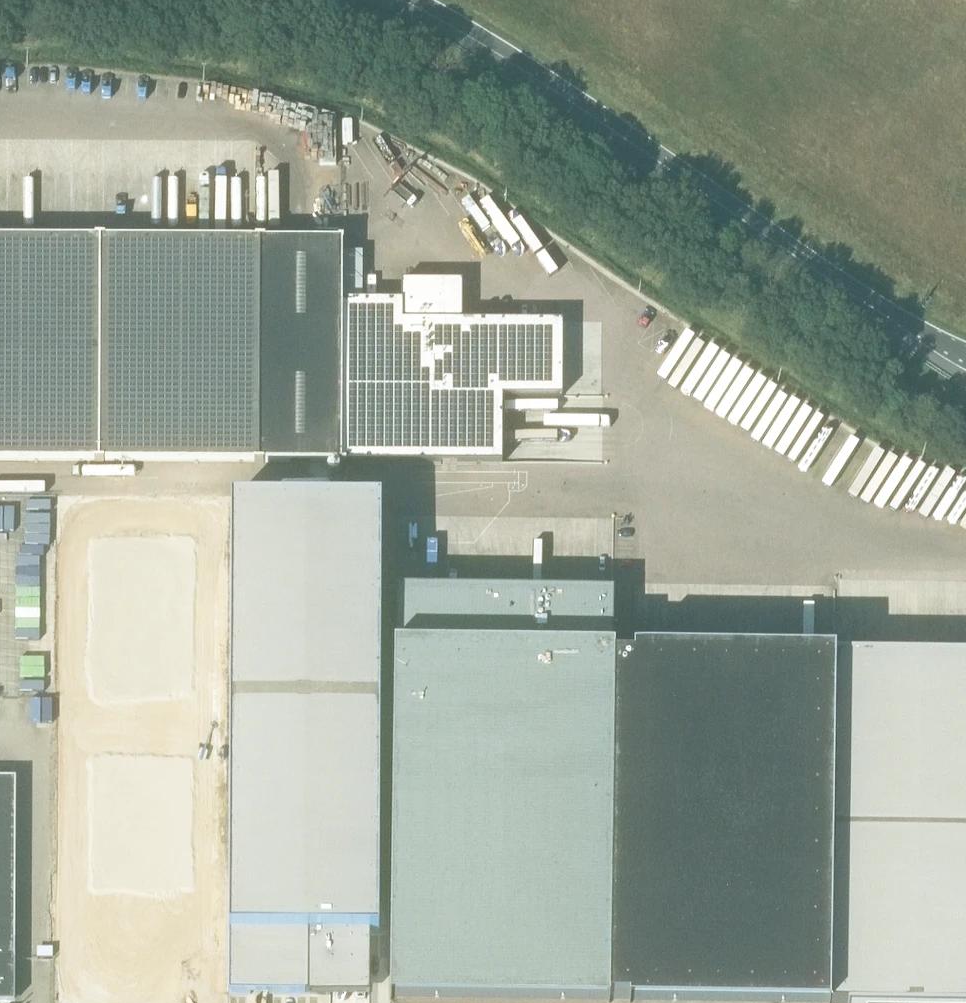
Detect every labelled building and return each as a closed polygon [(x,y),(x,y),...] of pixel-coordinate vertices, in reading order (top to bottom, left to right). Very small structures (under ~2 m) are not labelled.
[(177,175),(174,214),(183,214),(186,175),(177,175)] [(95,461),(95,462),(105,462),(105,461),(255,462),(255,463),(265,463),(265,462),(337,462),(337,463),(346,464),(347,463),(502,463),(503,397),(563,398),(563,322),(462,321),(463,282),(402,281),(402,301),(348,301),(348,299),(343,300),(343,244),(344,244),(344,239),(339,239),(339,241),(266,241),(266,239),(256,239),(256,240),(200,240),(168,240),(120,240),(106,240),(106,238),(96,238),(96,240),(88,240),(40,239),(8,239),(0,239),(0,461),(95,461)] [(659,388),(683,340),(674,336),(649,383),(659,388)] [(687,364),(700,345),(692,340),(679,359),(687,364)] [(607,429),(507,431),(508,455),(518,455),(518,442),(607,440),(607,429)] [(377,932),(382,503),(62,499),(55,980),(231,982),(231,996),(371,997),(372,932),(377,932)] [(390,1001),(392,1001),(392,997),(609,1000),(609,1002),(610,1002),(610,1000),(616,651),(617,593),(398,590),(398,648),(396,648),(390,1001)] [(618,651),(616,651),(610,1000),(629,1001),(629,1002),(631,1002),(631,1001),(757,1002),(830,1002),(836,661),(836,656),(834,656),(834,661),(638,657),(638,651),(637,651),(637,659),(617,658),(618,651)] [(836,661),(830,1002),(965,1002),(965,662),(836,661)] [(0,779),(0,1001),(15,1001),(16,779),(0,779)]
